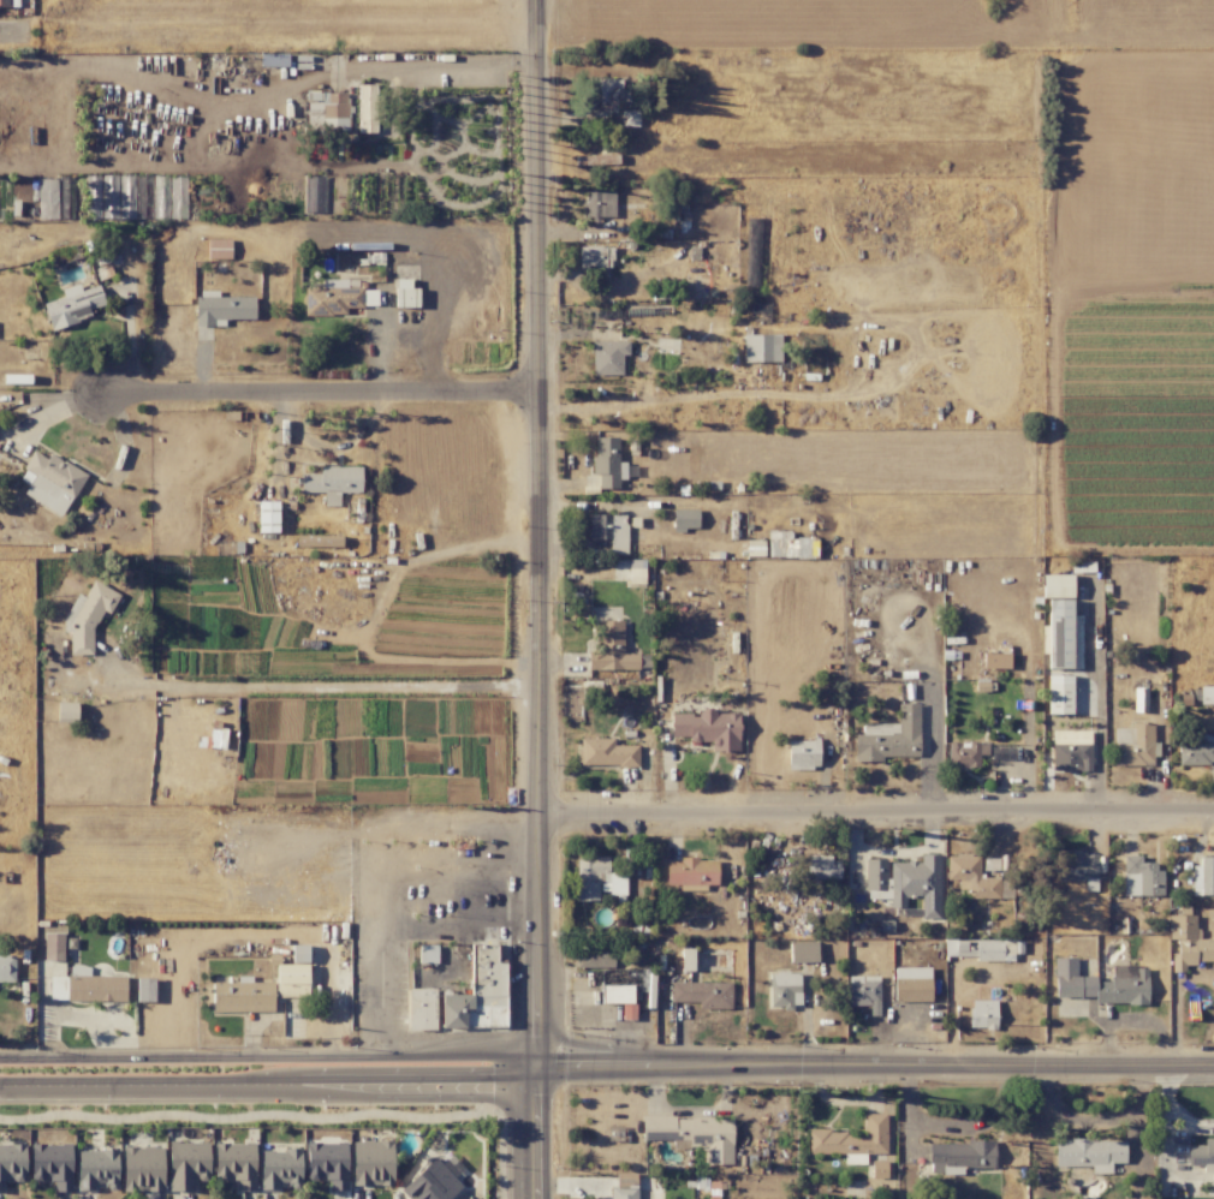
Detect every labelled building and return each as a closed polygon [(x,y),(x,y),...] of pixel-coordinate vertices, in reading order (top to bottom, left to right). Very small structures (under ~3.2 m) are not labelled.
[(608,112),(615,112),(615,101),(623,101),(624,79),(586,78),(586,112),(594,112),(594,119),(608,119),(608,112)] [(358,134),(376,133),(375,120),(378,120),(377,84),(356,85),(358,134)] [(348,93),(307,92),(306,129),(347,130),(348,93)] [(638,126),(637,110),(621,111),(621,127),(638,126)] [(323,213),(324,175),(305,175),(304,213),(323,213)] [(85,176),(86,219),(100,218),(99,176),(85,176)] [(57,180),(41,179),(39,217),(56,218),(57,180)] [(614,191),(584,192),(584,219),(614,218),(614,191)] [(230,240),(207,240),(207,258),(230,259),(230,240)] [(578,247),(578,267),(613,268),(613,247),(578,247)] [(304,315),(346,315),(346,307),(377,307),(377,288),(347,288),(347,279),(322,280),(322,288),(304,288),(304,315)] [(417,288),(410,288),(410,279),(395,279),(396,308),(418,307),(417,288)] [(99,286),(80,290),(78,285),(61,289),(63,298),(43,303),(50,328),(91,318),(89,309),(103,305),(99,286)] [(254,297),(218,297),(218,291),(195,291),(196,326),(214,326),(214,320),(255,319),(254,297)] [(780,335),(744,334),(743,361),(779,362),(780,335)] [(592,375),(621,375),(621,355),(628,355),(628,342),(592,341),(592,375)] [(618,438),(594,437),(593,475),(598,475),(598,488),(619,489),(619,478),(625,478),(625,465),(618,465),(618,438)] [(86,475),(50,453),(47,459),(34,451),(18,478),(29,485),(22,495),(61,517),(86,475)] [(360,493),(361,467),(319,466),(319,474),(301,473),(300,492),(324,493),(323,505),(339,506),(339,492),(360,493)] [(278,502),(258,502),(258,533),(278,533),(278,502)] [(698,509),(672,510),(673,530),(698,530),(698,509)] [(626,515),(589,514),(588,540),(609,540),(609,555),(625,555),(626,515)] [(767,557),(816,558),(816,538),(790,538),(790,531),(768,530),(767,557)] [(644,560),(628,560),(628,584),(644,585),(644,560)] [(1072,597),(1072,575),(1041,576),(1042,597),(1072,597)] [(70,655),(92,655),(92,633),(101,613),(111,613),(120,593),(91,581),(86,595),(75,594),(62,623),(62,630),(70,633),(70,655)] [(1080,669),(1082,616),(1071,615),(1072,600),(1048,599),(1047,625),(1042,625),(1041,653),(1048,653),(1047,668),(1080,669)] [(623,621),(598,620),(597,651),(587,651),(587,670),(638,670),(638,654),(622,653),(623,621)] [(1009,653),(983,653),(984,668),(1009,668),(1009,653)] [(1071,714),(1072,675),(1047,675),(1047,714),(1071,714)] [(1199,686),(1199,705),(1213,704),(1213,686),(1199,686)] [(919,703),(898,703),(898,724),(861,724),(861,733),(855,733),(854,762),(882,762),(882,756),(918,756),(919,703)] [(56,722),(77,722),(77,707),(57,706),(56,722)] [(738,712),(671,713),(671,737),(688,737),(688,742),(711,742),(711,752),(738,752),(738,712)] [(1153,723),(1129,723),(1129,728),(1113,728),(1114,765),(1156,765),(1156,743),(1153,743),(1153,723)] [(1090,771),(1090,730),(1051,731),(1052,771),(1090,771)] [(1199,732),(1199,741),(1178,741),(1178,764),(1213,765),(1213,732),(1199,732)] [(638,745),(613,745),(613,738),(577,738),(577,765),(638,765),(638,745)] [(819,740),(788,739),(787,769),(818,769),(819,740)] [(987,742),(947,743),(948,768),(979,767),(978,755),(988,754),(987,742)] [(1012,746),(991,747),(991,760),(1012,760),(1012,746)] [(1085,891),(1097,890),(1096,853),(1058,854),(1059,881),(1085,881),(1085,891)] [(939,918),(939,855),(920,855),(920,862),(890,861),(890,907),(905,907),(905,898),(921,898),(921,918),(939,918)] [(999,878),(979,878),(979,856),(946,855),(946,880),(959,880),(959,889),(967,889),(967,899),(999,899),(999,878)] [(1160,896),(1161,863),(1140,863),(1140,856),(1123,855),(1122,895),(1160,896)] [(840,857),(805,856),(804,879),(839,880),(840,857)] [(576,858),(576,901),(598,901),(598,893),(626,893),(626,873),(608,873),(608,858),(576,858)] [(717,859),(666,859),(666,885),(718,884),(717,859)] [(886,859),(865,859),(865,895),(879,894),(879,896),(886,896),(886,859)] [(1213,895),(1213,859),(1199,859),(1199,866),(1191,866),(1191,895),(1213,895)] [(1197,939),(1196,915),(1168,916),(1168,940),(1177,940),(1177,954),(1171,954),(1171,973),(1185,972),(1185,963),(1213,962),(1213,939),(1197,939)] [(63,933),(44,933),(44,960),(63,961),(63,933)] [(974,961),(1012,960),(1012,939),(944,941),(944,956),(974,956),(974,961)] [(790,963),(817,962),(817,942),(789,943),(790,963)] [(292,963),(308,963),(307,945),(291,945),(292,963)] [(436,963),(436,945),(418,945),(418,963),(436,963)] [(613,947),(579,946),(579,967),(613,968),(613,947)] [(15,982),(14,955),(0,955),(0,982),(15,982)] [(1076,957),(1054,958),(1054,997),(1095,997),(1095,1004),(1147,1004),(1147,966),(1111,966),(1111,981),(1096,981),(1096,976),(1076,976),(1076,957)] [(308,964),(276,964),(276,997),(307,997),(308,964)] [(125,975),(81,975),(82,966),(70,966),(70,976),(49,976),(48,1000),(125,1001),(125,975)] [(930,1001),(930,967),(893,968),(894,1002),(930,1001)] [(800,972),(769,972),(769,1008),(800,1009),(800,972)] [(600,1002),(630,1003),(631,977),(601,975),(600,1002)] [(251,982),(251,976),(237,976),(237,982),(211,983),(212,1013),(274,1011),(273,982),(251,982)] [(879,976),(848,976),(848,1005),(869,1005),(869,1015),(879,1015),(879,976)] [(155,978),(136,978),(136,1002),(154,1002),(155,978)] [(671,1002),(698,1002),(698,1008),(731,1009),(731,982),(672,981),(671,1002)] [(406,1030),(434,1031),(435,989),(408,988),(406,1030)] [(996,1000),(969,1000),(969,1028),(996,1028),(996,1000)] [(886,1153),(886,1114),(863,1114),(863,1131),(807,1132),(807,1154),(886,1153)] [(732,1118),(641,1117),(641,1139),(673,1139),(673,1148),(706,1148),(706,1163),(732,1164),(732,1118)] [(1203,1139),(1203,1146),(1188,1145),(1187,1168),(1213,1169),(1213,1139),(1203,1139)] [(393,1185),(392,1140),(352,1141),(352,1185),(393,1185)] [(1055,1140),(1055,1166),(1091,1166),(1091,1174),(1110,1174),(1110,1163),(1125,1163),(1125,1140),(1055,1140)] [(209,1142),(168,1142),(168,1191),(194,1191),(194,1179),(208,1179),(209,1142)] [(306,1142),(305,1179),(329,1180),(329,1190),(346,1190),(347,1143),(306,1142)] [(994,1142),(929,1142),(929,1174),(963,1175),(963,1168),(993,1168),(994,1142)] [(255,1191),(254,1143),(213,1143),(214,1181),(237,1180),(237,1191),(255,1191)] [(0,1144),(0,1192),(3,1192),(3,1182),(26,1181),(25,1144),(0,1144)] [(71,1192),(71,1144),(31,1144),(31,1181),(53,1180),(54,1192),(71,1192)] [(122,1191),(163,1191),(163,1147),(122,1147),(122,1191)] [(300,1149),(260,1150),(260,1191),(278,1190),(278,1182),(288,1182),(288,1189),(301,1189),(300,1149)] [(117,1150),(76,1151),(77,1192),(94,1191),(94,1183),(104,1183),(105,1189),(117,1189),(117,1150)] [(865,1155),(844,1154),(843,1164),(865,1164),(865,1155)] [(407,1198),(448,1198),(462,1186),(434,1157),(399,1190),(407,1198)] [(616,1174),(616,1187),(610,1187),(610,1198),(636,1198),(636,1174),(616,1174)]
